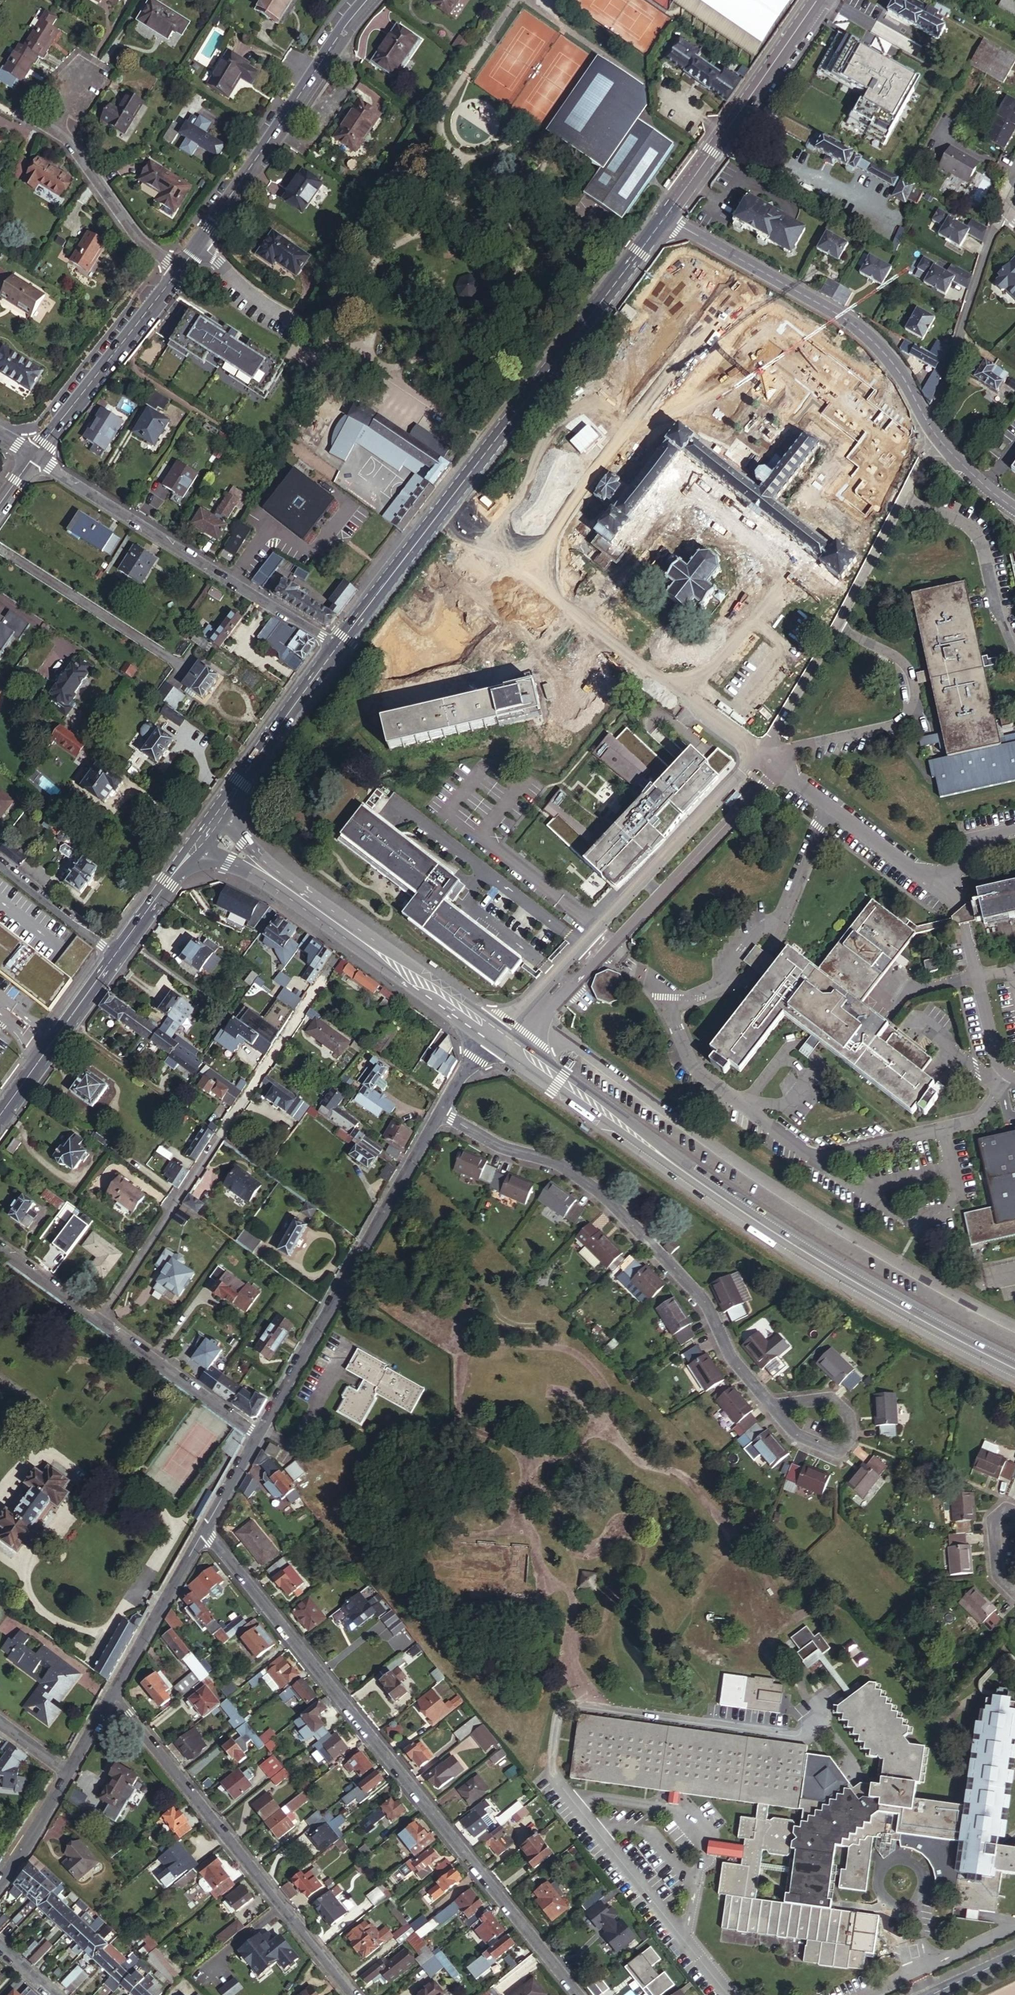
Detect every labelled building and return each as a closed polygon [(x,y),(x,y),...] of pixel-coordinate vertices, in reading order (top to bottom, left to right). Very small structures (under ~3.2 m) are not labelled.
[(258,11),(279,24),(293,0),(265,0),(258,11)] [(449,8),(455,0),(437,0),(449,8)] [(709,0),(677,0),(674,4),(695,19),(709,0)] [(695,19),(754,59),(795,0),(709,0),(695,19)] [(909,0),(895,0),(887,13),(926,35),(935,18),(937,15),(909,0)] [(1000,2),(997,8),(1014,18),(1014,3),(1010,0),(997,0),(1000,2)] [(154,2),(141,24),(171,43),(177,33),(185,38),(193,26),(154,2)] [(945,14),(942,18),(958,27),(962,19),(957,16),(958,14),(951,10),(948,16),(945,14)] [(37,56),(44,60),(59,34),(51,29),(55,21),(45,14),(24,48),(37,56)] [(935,18),(926,35),(938,41),(944,30),(938,27),(941,22),(935,18)] [(966,19),(962,27),(978,36),(982,28),(966,19)] [(413,34),(394,20),(368,54),(388,68),(413,34)] [(837,35),(827,30),(824,36),(833,41),(837,35)] [(897,117),(918,77),(861,47),(863,44),(841,32),(828,56),(834,59),(830,66),(827,64),(824,70),(869,95),(866,101),(897,117)] [(469,42),(460,36),(453,45),(462,51),(469,42)] [(728,102),(743,81),(726,69),(722,74),(698,57),(703,52),(683,38),(669,59),(728,102)] [(972,66),(985,42),(983,41),(970,65),(972,66)] [(994,78),(1007,54),(985,42),(972,66),(994,78)] [(3,71),(21,82),(37,56),(24,48),(19,45),(3,71)] [(253,84),(259,74),(248,68),(250,65),(231,54),(212,87),(230,98),(243,77),(253,84)] [(1014,60),(1014,58),(1007,54),(994,78),(1003,83),(1014,60)] [(646,85),(608,56),(554,129),(602,165),(627,131),(638,116),(628,109),(646,85)] [(649,108),(646,85),(628,109),(638,116),(641,119),(649,108)] [(119,112),(111,108),(104,121),(111,126),(126,135),(144,104),(129,96),(119,112)] [(1006,99),(1003,105),(1014,112),(1014,103),(1006,99)] [(384,115),(363,101),(356,111),(357,113),(346,130),(344,129),(338,139),(358,152),(384,115)] [(1011,136),(1014,128),(1014,112),(1003,105),(998,114),(1000,116),(1002,116),(998,123),(997,122),(995,126),(1007,133),(1011,136)] [(768,106),(759,118),(771,125),(778,112),(768,106)] [(357,113),(356,111),(344,129),(346,130),(357,113)] [(206,133),(212,122),(201,115),(181,148),(192,155),(199,144),(219,156),(225,146),(206,133)] [(627,131),(663,158),(674,144),(641,119),(638,116),(627,131)] [(172,142),(182,125),(175,121),(165,137),(172,142)] [(1004,149),(1011,136),(1007,133),(995,126),(988,140),(1004,149)] [(621,216),(663,158),(627,131),(602,165),(585,189),(621,216)] [(822,136),(816,133),(813,138),(812,139),(818,142),(822,136)] [(858,167),(863,159),(822,136),(818,142),(815,149),(845,166),(844,168),(853,174),(855,170),(856,171),(858,167)] [(812,139),(813,138),(810,137),(805,146),(806,148),(812,151),(814,150),(815,149),(818,142),(812,139)] [(978,164),(950,148),(936,170),(947,176),(948,173),(967,183),(978,164)] [(34,159),(32,165),(31,166),(21,162),(15,180),(26,187),(40,163),(41,161),(34,159)] [(903,181),(863,159),(858,167),(898,189),(903,181)] [(176,180),(146,160),(136,175),(157,190),(156,191),(165,197),(176,180)] [(61,201),(72,183),(40,163),(26,187),(38,194),(41,188),(61,201)] [(305,172),(286,200),(304,212),(323,184),(305,172)] [(906,203),(908,199),(914,187),(903,181),(898,189),(895,196),(906,203)] [(908,199),(919,205),(925,193),(914,187),(908,199)] [(772,205),(766,206),(748,196),(733,222),(745,228),(757,234),(757,235),(769,242),(769,241),(787,251),(794,249),(805,228),(775,211),(772,205)] [(979,241),(986,227),(971,218),(966,228),(947,217),(949,215),(937,209),(931,221),(942,227),(937,236),(959,248),(967,235),(979,241)] [(100,255),(108,242),(90,230),(72,259),(89,270),(98,254),(100,255)] [(276,261),(298,275),(310,256),(273,231),(258,254),(274,265),(276,261)] [(848,243),(826,231),(816,249),(838,261),(848,243)] [(882,286),(892,268),(870,256),(860,273),(882,286)] [(951,275),(946,272),(932,265),(934,262),(923,256),(917,268),(927,274),(923,283),(945,295),(952,281),(965,288),(972,275),(956,266),(951,275)] [(999,274),(1001,276),(996,280),(996,285),(1001,290),(1005,289),(1014,299),(1014,258),(999,274)] [(956,266),(951,263),(946,272),(951,275),(956,266)] [(660,268),(632,303),(647,315),(675,280),(660,268)] [(482,289),(482,288),(482,284),(481,282),(480,279),(476,276),(474,274),(472,273),(469,273),(466,273),(464,274),(462,275),(459,277),(458,279),(457,281),(456,284),(455,286),(456,289),(456,291),(457,294),(459,296),(461,297),(463,299),(466,299),(468,300),(471,300),(474,299),(476,298),(480,294),(481,292),(482,289)] [(46,294),(14,274),(0,297),(10,302),(11,301),(15,302),(16,301),(19,303),(17,307),(29,313),(34,315),(46,294)] [(831,298),(839,284),(827,277),(819,291),(831,298)] [(831,298),(843,305),(851,291),(839,284),(831,298)] [(192,352),(207,361),(208,358),(213,352),(224,360),(222,364),(222,365),(233,372),(244,379),(247,375),(255,380),(252,385),(266,394),(269,390),(275,381),(280,373),(276,370),(283,359),(263,346),(261,350),(251,344),(249,347),(239,340),(244,333),(229,324),(227,328),(213,319),(195,307),(188,318),(193,322),(186,332),(181,328),(173,340),(192,352)] [(916,307),(904,329),(922,339),(934,317),(916,307)] [(216,315),(213,319),(227,328),(229,324),(216,315)] [(193,322),(188,318),(181,328),(186,332),(193,322)] [(251,338),(248,342),(251,344),(261,350),(263,346),(251,338)] [(929,352),(904,339),(900,346),(905,349),(904,351),(930,367),(935,356),(929,352)] [(173,340),(171,343),(190,355),(192,352),(173,340)] [(936,340),(929,352),(935,356),(943,360),(950,347),(936,340)] [(961,344),(959,351),(967,357),(971,351),(961,344)] [(0,356),(0,371),(32,390),(44,370),(5,347),(0,356)] [(213,352),(208,358),(221,367),(222,365),(222,364),(224,360),(213,352)] [(935,356),(930,367),(920,391),(928,405),(945,361),(943,360),(935,356)] [(862,358),(847,379),(860,388),(875,367),(862,358)] [(280,373),(275,381),(277,382),(290,364),(283,359),(276,370),(280,373)] [(974,379),(998,395),(1002,388),(1009,378),(986,362),(980,371),(974,379)] [(967,375),(974,379),(980,371),(973,366),(967,375)] [(244,379),(233,372),(232,374),(267,398),(271,391),(269,390),(266,394),(252,385),(255,380),(247,375),(244,379)] [(1014,381),(1009,378),(1002,388),(1007,391),(1009,387),(1014,381)] [(171,399),(153,388),(145,401),(158,409),(159,406),(164,409),(171,399)] [(108,403),(105,409),(126,420),(129,414),(108,403)] [(424,502),(452,467),(379,416),(378,418),(355,405),(348,418),(342,427),(337,424),(335,428),(333,431),(332,435),(330,439),(329,443),(329,447),(328,452),(342,460),(364,422),(371,427),(422,463),(432,470),(414,495),(409,501),(392,524),(402,531),(419,509),(424,502)] [(155,444),(169,421),(149,409),(135,432),(155,444)] [(104,453),(120,425),(101,412),(94,423),(97,425),(86,442),(104,453)] [(339,421),(337,424),(342,427),(348,418),(344,415),(342,418),(339,421)] [(418,424),(411,434),(444,458),(451,448),(418,424)] [(752,486),(680,427),(670,440),(668,443),(669,444),(663,452),(632,491),(618,509),(615,512),(613,512),(590,542),(592,544),(605,554),(610,547),(615,551),(676,473),(682,466),(685,465),(692,471),(810,565),(815,573),(808,581),(809,584),(815,590),(818,590),(823,585),(832,592),(841,582),(857,562),(835,544),(832,549),(774,503),(819,446),(804,437),(783,463),(775,457),(764,471),(762,469),(757,469),(752,475),(753,480),(756,481),(752,486)] [(181,494),(195,471),(178,461),(164,483),(181,494)] [(409,501),(414,495),(432,470),(422,463),(382,516),(392,524),(409,501)] [(682,466),(676,473),(685,480),(692,471),(685,465),(682,466)] [(306,538),(338,498),(297,466),(266,506),(306,538)] [(197,473),(195,471),(181,494),(184,496),(197,473)] [(615,501),(626,487),(611,474),(593,496),(603,504),(606,500),(609,502),(613,499),(615,501)] [(852,536),(882,496),(865,483),(834,523),(852,536)] [(233,485),(229,493),(237,498),(241,490),(233,485)] [(628,488),(626,487),(615,501),(613,499),(609,502),(613,505),(618,509),(632,491),(628,488)] [(239,499),(236,503),(239,505),(247,494),(241,490),(237,498),(239,499)] [(215,515),(224,520),(226,517),(227,517),(236,503),(239,499),(237,498),(229,493),(215,515)] [(539,559),(569,518),(543,500),(513,540),(539,559)] [(228,523),(224,520),(215,515),(202,507),(193,522),(219,537),(228,523)] [(102,549),(111,535),(112,533),(81,514),(71,532),(101,551),(102,549)] [(251,529),(241,522),(237,528),(243,532),(239,539),(231,552),(235,555),(251,529)] [(243,532),(237,528),(233,535),(239,539),(243,532)] [(118,539),(111,535),(102,549),(109,553),(118,539)] [(225,548),(231,552),(239,539),(233,535),(225,548)] [(622,556),(615,551),(610,547),(605,554),(592,544),(584,554),(609,572),(622,556)] [(154,560),(136,548),(121,571),(140,582),(154,560)] [(688,569),(672,557),(668,562),(675,568),(668,577),(666,576),(664,578),(666,580),(665,582),(667,584),(669,582),(673,585),(665,594),(688,613),(697,603),(700,606),(699,608),(701,610),(703,608),(705,610),(707,607),(705,606),(712,597),(720,603),(725,598),(708,585),(717,574),(720,574),(720,571),(717,571),(717,565),(720,564),(719,561),(717,562),(712,557),(712,553),(709,552),(708,555),(700,556),(699,554),(697,555),(697,557),(688,569)] [(332,624),(358,589),(347,582),(328,608),(299,590),(301,588),(286,578),(276,594),(326,624),(332,624)] [(224,594),(213,586),(208,593),(220,600),(224,594)] [(910,600),(925,675),(927,686),(942,762),(996,751),(995,744),(993,733),(964,589),(910,600)] [(209,642),(219,649),(241,618),(232,611),(209,642)] [(14,614),(9,622),(0,616),(0,656),(13,637),(19,641),(30,625),(14,614)] [(204,622),(193,615),(188,622),(199,628),(204,622)] [(910,624),(909,617),(901,618),(899,619),(899,621),(898,622),(899,623),(900,625),(901,626),(902,626),(910,624)] [(266,645),(281,623),(273,618),(259,639),(266,645)] [(315,646),(314,641),(294,628),(293,628),(292,630),(281,623),(266,645),(279,655),(280,661),(296,673),(315,646)] [(207,642),(195,634),(190,641),(202,649),(207,642)] [(98,660),(89,654),(86,659),(95,664),(98,660)] [(82,685),(84,682),(93,669),(80,661),(74,669),(73,668),(51,698),(69,710),(76,699),(74,698),(82,685)] [(202,698),(219,676),(208,668),(207,670),(200,666),(186,684),(192,689),(192,691),(202,698)] [(927,686),(925,675),(915,677),(917,688),(927,686)] [(494,690),(506,687),(504,679),(492,682),(494,690)] [(158,698),(166,703),(175,689),(168,684),(158,698)] [(507,691),(506,687),(494,690),(495,694),(488,696),(383,722),(392,755),(543,717),(535,684),(507,691)] [(175,689),(166,703),(176,710),(186,696),(175,689)] [(177,727),(184,718),(164,705),(160,711),(158,714),(177,727)] [(89,723),(83,733),(92,739),(98,729),(89,723)] [(145,734),(151,739),(158,730),(151,725),(148,723),(144,725),(142,727),(141,731),(145,734)] [(83,743),(59,725),(52,734),(77,752),(83,743)] [(625,791),(639,804),(619,828),(607,817),(602,822),(565,788),(546,808),(555,817),(549,824),(586,860),(612,885),(649,847),(655,852),(685,814),(723,780),(721,779),(736,760),(723,751),(712,765),(709,763),(694,749),(675,770),(630,726),(618,738),(611,732),(593,751),(629,786),(625,791)] [(995,729),(996,733),(997,736),(1003,735),(1006,734),(1007,733),(1007,732),(1007,730),(1006,728),(1005,727),(1003,727),(995,729)] [(172,740),(158,730),(151,739),(142,751),(155,761),(172,740)] [(237,754),(242,747),(228,737),(222,744),(237,754)] [(721,748),(709,763),(712,765),(723,751),(721,748)] [(122,781),(97,762),(80,785),(103,801),(112,789),(115,791),(122,781)] [(13,800),(0,791),(0,817),(13,800)] [(363,807),(338,840),(414,897),(403,913),(503,988),(525,959),(450,904),(465,883),(363,807)] [(1,852),(21,868),(28,859),(25,856),(27,854),(21,851),(20,852),(8,843),(1,852)] [(655,852),(649,847),(612,885),(618,890),(655,852)] [(76,860),(79,853),(71,850),(68,857),(76,860)] [(98,869),(84,859),(79,866),(77,864),(68,875),(70,877),(66,883),(80,893),(87,885),(88,885),(93,879),(92,878),(98,869)] [(257,928),(268,905),(227,885),(216,907),(230,913),(226,922),(241,929),(244,922),(257,928)] [(976,910),(980,928),(988,926),(990,930),(1014,924),(1014,891),(982,899),(984,908),(976,910)] [(791,962),(781,976),(770,991),(719,1065),(727,1070),(726,1072),(724,1073),(722,1074),(721,1076),(719,1079),(733,1089),(734,1090),(737,1088),(737,1086),(738,1085),(739,1083),(739,1082),(738,1081),(739,1079),(740,1080),(749,1086),(790,1028),(821,1049),(826,1054),(923,1122),(929,1114),(931,1116),(931,1117),(931,1118),(937,1122),(938,1122),(949,1106),(949,1104),(943,1100),(941,1101),(940,1100),(945,1092),(931,1081),(941,1067),(868,1015),(919,942),(947,935),(944,927),(919,933),(904,923),(900,928),(872,909),(820,982),(791,962)] [(955,925),(944,927),(947,935),(969,930),(980,928),(976,910),(969,911),(966,914),(955,925)] [(296,930),(286,923),(277,916),(270,925),(272,927),(266,935),(284,948),(297,931),(296,930)] [(299,927),(288,920),(286,923),(296,930),(299,927)] [(74,982),(15,938),(0,926),(0,975),(52,1013),(74,982)] [(325,946),(309,934),(304,942),(320,954),(321,953),(325,946)] [(202,945),(213,954),(219,946),(208,938),(202,945)] [(200,972),(213,954),(202,945),(196,940),(182,958),(200,972)] [(965,952),(962,940),(955,942),(958,953),(965,952)] [(332,951),(325,946),(321,953),(328,958),(332,951)] [(321,953),(320,954),(303,980),(307,982),(310,984),(328,958),(321,953)] [(347,962),(343,959),(335,969),(342,974),(346,970),(347,967),(345,965),(347,962)] [(770,991),(781,976),(761,962),(750,977),(770,991)] [(347,967),(346,970),(352,974),(356,968),(349,963),(347,967)] [(944,974),(941,963),(929,966),(932,977),(944,974)] [(356,968),(352,974),(351,976),(374,993),(375,991),(379,985),(356,968)] [(616,974),(605,968),(593,975),(587,988),(593,999),(604,1004),(617,997),(621,985),(616,974)] [(286,988),(291,978),(280,972),(275,981),(286,988)] [(379,985),(375,991),(400,1009),(404,1003),(379,985)] [(285,988),(278,998),(296,1009),(302,999),(285,988)] [(130,1008),(109,992),(99,1007),(119,1022),(121,1020),(130,1008)] [(182,1013),(189,1004),(172,992),(159,1010),(168,1016),(180,1025),(181,1026),(187,1017),(182,1013)] [(279,1001),(272,996),(268,1001),(275,1006),(279,1001)] [(395,1007),(383,999),(379,1006),(390,1014),(395,1007)] [(293,1011),(281,1002),(276,1010),(288,1018),(293,1011)] [(194,1008),(189,1004),(182,1013),(187,1017),(194,1008)] [(320,1014),(310,1007),(306,1013),(313,1019),(316,1021),(313,1024),(310,1022),(305,1030),(314,1037),(323,1024),(317,1019),(320,1014)] [(151,1023),(130,1008),(121,1020),(141,1036),(151,1023)] [(245,1011),(238,1020),(258,1035),(263,1038),(271,1044),(284,1025),(277,1020),(271,1028),(259,1019),(258,1020),(245,1011)] [(400,1022),(403,1024),(409,1015),(406,1013),(400,1022)] [(327,1019),(320,1014),(317,1019),(323,1024),(327,1019)] [(180,1025),(168,1016),(161,1026),(173,1035),(180,1025)] [(238,1020),(234,1017),(224,1031),(232,1037),(235,1034),(250,1046),(254,1041),(258,1035),(238,1020)] [(159,1029),(151,1023),(141,1036),(151,1043),(152,1041),(160,1030),(159,1029)] [(432,1035),(437,1027),(432,1023),(427,1031),(432,1035)] [(347,1041),(323,1024),(314,1037),(338,1054),(347,1041)] [(398,1030),(390,1025),(374,1047),(382,1052),(398,1030)] [(173,1035),(161,1026),(159,1029),(160,1030),(171,1038),(173,1035)] [(170,1055),(179,1044),(171,1038),(160,1030),(152,1041),(170,1055)] [(425,1045),(432,1035),(427,1031),(419,1041),(425,1045)] [(258,1035),(254,1041),(258,1044),(263,1038),(258,1035)] [(263,1038),(258,1044),(255,1049),(264,1056),(271,1044),(263,1038)] [(365,1048),(355,1040),(351,1046),(360,1053),(365,1048)] [(200,1062),(201,1060),(179,1044),(170,1055),(169,1057),(192,1074),(197,1067),(189,1061),(192,1057),(200,1062)] [(826,1054),(821,1049),(817,1054),(823,1059),(826,1054)] [(364,1086),(372,1092),(374,1090),(377,1086),(383,1091),(385,1090),(388,1086),(387,1083),(382,1079),(387,1071),(373,1060),(358,1081),(364,1086)] [(9,1068),(0,1063),(0,1084),(9,1068)] [(156,1067),(148,1077),(152,1080),(159,1070),(156,1067)] [(108,1085),(86,1069),(70,1090),(92,1107),(108,1085)] [(241,1091),(211,1069),(198,1087),(209,1095),(211,1092),(222,1100),(232,1086),(240,1092),(241,1091)] [(159,1070),(152,1080),(154,1082),(162,1072),(159,1070)] [(277,1083),(266,1075),(261,1082),(272,1090),(266,1099),(298,1123),(310,1107),(277,1083)] [(232,1086),(222,1100),(231,1106),(240,1092),(232,1086)] [(364,1086),(359,1093),(382,1110),(387,1114),(392,1107),(372,1092),(364,1086)] [(322,1105),(317,1112),(320,1114),(340,1129),(343,1131),(351,1120),(356,1124),(353,1129),(381,1150),(377,1156),(378,1157),(383,1150),(355,1130),(359,1124),(336,1107),(343,1097),(332,1088),(320,1103),(322,1105)] [(396,1107),(374,1090),(372,1092),(392,1107),(387,1114),(390,1115),(396,1107)] [(382,1110),(359,1093),(357,1096),(355,1099),(378,1115),(382,1110)] [(317,1112),(311,1108),(306,1113),(316,1120),(320,1114),(317,1112)] [(348,1135),(353,1129),(356,1124),(351,1120),(343,1131),(348,1135)] [(401,1147),(411,1133),(394,1120),(383,1134),(401,1147)] [(213,1134),(217,1128),(211,1123),(206,1129),(213,1134)] [(113,1136),(101,1127),(97,1132),(95,1130),(93,1133),(108,1144),(113,1136)] [(206,1129),(203,1127),(186,1153),(196,1160),(213,1134),(206,1129)] [(337,1134),(345,1139),(348,1135),(343,1131),(340,1129),(337,1134)] [(359,1142),(377,1156),(381,1150),(353,1129),(348,1135),(359,1142)] [(70,1141),(78,1146),(82,1140),(75,1134),(70,1141)] [(345,1139),(355,1147),(359,1142),(348,1135),(345,1139)] [(14,1137),(6,1149),(12,1154),(21,1142),(14,1137)] [(983,1250),(1014,1243),(1014,1137),(986,1144),(1002,1212),(1003,1219),(977,1225),(983,1250)] [(87,1153),(78,1146),(70,1141),(64,1150),(61,1147),(54,1156),(58,1160),(58,1162),(64,1166),(66,1165),(74,1171),(87,1153)] [(368,1169),(377,1156),(359,1142),(355,1147),(349,1156),(368,1169)] [(385,1152),(395,1160),(400,1154),(389,1146),(386,1150),(385,1152)] [(476,1178),(483,1162),(484,1159),(458,1149),(449,1171),(475,1181),(476,1178)] [(189,1171),(172,1161),(165,1172),(166,1173),(165,1175),(171,1179),(169,1181),(178,1188),(189,1171)] [(494,1166),(483,1162),(476,1178),(488,1183),(493,1169),(494,1166)] [(388,1184),(396,1169),(388,1163),(380,1178),(388,1184)] [(237,1165),(235,1168),(247,1177),(248,1175),(249,1174),(237,1165)] [(247,1177),(235,1168),(225,1183),(233,1190),(233,1191),(248,1202),(261,1184),(248,1175),(247,1177)] [(505,1174),(493,1169),(488,1183),(487,1186),(498,1191),(505,1174)] [(506,1171),(505,1174),(498,1191),(497,1193),(523,1203),(531,1181),(506,1171)] [(133,1210),(145,1194),(118,1175),(106,1191),(133,1210)] [(562,1213),(572,1200),(573,1197),(548,1180),(535,1198),(561,1216),(562,1213)] [(63,1202),(47,1191),(42,1197),(58,1209),(63,1202)] [(203,1205),(189,1194),(188,1195),(196,1202),(191,1209),(196,1214),(203,1205)] [(26,1213),(34,1202),(24,1195),(14,1208),(13,1207),(10,1212),(11,1213),(9,1215),(26,1228),(34,1217),(31,1215),(29,1216),(26,1213)] [(183,1203),(191,1209),(196,1202),(188,1195),(183,1203)] [(582,1207),(572,1200),(562,1213),(572,1220),(582,1207)] [(118,1202),(115,1206),(126,1215),(129,1211),(118,1202)] [(321,1211),(311,1204),(305,1213),(314,1219),(321,1211)] [(179,1209),(173,1217),(184,1224),(189,1217),(179,1209)] [(978,1252),(983,1250),(977,1225),(1003,1219),(1002,1212),(970,1220),(978,1252)] [(66,1219),(60,1226),(71,1234),(77,1227),(66,1219)] [(299,1221),(279,1249),(289,1256),(309,1228),(299,1221)] [(583,1242),(595,1230),(587,1221),(575,1233),(583,1242)] [(597,1228),(595,1230),(583,1242),(576,1249),(591,1265),(597,1260),(603,1266),(619,1250),(597,1228)] [(244,1230),(235,1241),(252,1254),(261,1242),(244,1230)] [(106,1279),(124,1254),(96,1233),(85,1248),(100,1258),(92,1269),(106,1279)] [(666,1250),(674,1243),(669,1238),(661,1245),(666,1250)] [(158,1265),(164,1270),(152,1288),(163,1295),(168,1288),(179,1296),(194,1275),(181,1266),(185,1259),(183,1257),(174,1255),(167,1251),(158,1265)] [(624,1264),(630,1258),(627,1255),(620,1261),(624,1264)] [(629,1278),(641,1266),(632,1257),(630,1258),(624,1264),(620,1268),(629,1278)] [(644,1263),(641,1266),(629,1278),(627,1280),(646,1299),(663,1283),(644,1263)] [(725,1308),(739,1301),(741,1300),(728,1271),(708,1280),(722,1309),(725,1308)] [(227,1274),(213,1293),(232,1306),(233,1305),(246,1314),(259,1294),(247,1286),(242,1292),(240,1290),(243,1286),(227,1274)] [(672,1333),(686,1324),(688,1323),(672,1297),(653,1308),(670,1335),(672,1333)] [(744,1312),(739,1301),(725,1308),(730,1319),(744,1312)] [(294,1327),(280,1317),(256,1350),(268,1360),(294,1327)] [(693,1335),(686,1324),(672,1333),(679,1344),(693,1335)] [(762,1363),(774,1352),(775,1351),(779,1347),(767,1332),(762,1336),(755,1328),(739,1342),(760,1365),(762,1363)] [(206,1369),(199,1379),(211,1389),(222,1373),(211,1364),(221,1349),(218,1346),(220,1342),(212,1339),(211,1341),(199,1333),(192,1343),(195,1345),(191,1358),(206,1369)] [(679,1344),(672,1333),(670,1335),(668,1336),(675,1346),(679,1344)] [(702,1388),(720,1376),(703,1350),(700,1352),(694,1342),(680,1352),(686,1361),(685,1362),(702,1388)] [(839,1377),(849,1364),(850,1363),(826,1343),(812,1359),(837,1380),(839,1377)] [(334,1411),(358,1425),(374,1399),(372,1397),(374,1394),(407,1414),(421,1391),(385,1369),(384,1371),(382,1370),(385,1364),(357,1347),(344,1368),(362,1379),(355,1390),(347,1385),(345,1386),(340,1394),(341,1396),(343,1397),(334,1411)] [(782,1362),(774,1352),(762,1363),(770,1373),(782,1362)] [(859,1372),(849,1364),(839,1377),(848,1385),(859,1372)] [(222,1373),(211,1389),(232,1404),(244,1389),(222,1373)] [(734,1421),(747,1410),(749,1408),(729,1383),(722,1389),(714,1396),(713,1397),(720,1405),(714,1410),(723,1421),(729,1416),(734,1421)] [(714,1396),(722,1389),(720,1386),(712,1393),(714,1396)] [(244,1389),(232,1404),(251,1418),(258,1417),(268,1399),(257,1394),(255,1397),(244,1389)] [(875,1421),(892,1420),(894,1420),(892,1389),(870,1390),(872,1421),(875,1421)] [(742,1430),(753,1420),(755,1419),(747,1410),(734,1421),(731,1424),(739,1433),(742,1430)] [(728,1426),(731,1424),(734,1421),(729,1416),(723,1421),(728,1426)] [(749,1439),(761,1429),(753,1420),(742,1430),(749,1439)] [(892,1432),(892,1420),(875,1421),(875,1433),(892,1432)] [(765,1425),(761,1429),(749,1439),(748,1440),(768,1463),(784,1449),(765,1425)] [(271,1443),(266,1451),(276,1457),(281,1449),(271,1443)] [(862,1461),(874,1472),(882,1463),(870,1451),(862,1461)] [(999,1482),(1000,1480),(1007,1464),(1008,1462),(982,1451),(973,1471),(999,1482)] [(299,1497),(268,1459),(260,1465),(285,1497),(291,1504),(299,1497)] [(794,1479),(800,1464),(789,1459),(783,1474),(794,1479)] [(875,1474),(874,1472),(862,1461),(860,1459),(841,1480),(857,1494),(875,1474)] [(304,1471),(295,1460),(284,1469),(293,1480),(304,1471)] [(802,1460),(800,1464),(794,1479),(794,1481),(818,1491),(827,1471),(802,1460)] [(1000,1480),(1012,1485),(1014,1481),(1014,1478),(1014,1467),(1007,1464),(1000,1480)] [(49,1468),(43,1477),(63,1491),(69,1483),(49,1468)] [(27,1485),(33,1490),(43,1477),(37,1472),(27,1485)] [(285,1497),(265,1472),(263,1474),(262,1480),(266,1484),(263,1486),(272,1497),(279,1498),(281,1500),(285,1497)] [(246,1497),(258,1487),(247,1474),(239,1489),(246,1497)] [(54,1504),(63,1491),(43,1477),(33,1490),(35,1491),(15,1518),(14,1517),(4,1529),(25,1545),(34,1532),(32,1530),(53,1503),(54,1504)] [(69,1496),(63,1491),(54,1504),(56,1505),(60,1509),(69,1496)] [(958,1525),(974,1524),(977,1524),(975,1496),(954,1497),(955,1526),(958,1525)] [(299,1497),(291,1504),(297,1512),(306,1505),(300,1497),(299,1497)] [(54,1504),(53,1503),(32,1530),(34,1532),(36,1533),(56,1505),(54,1504)] [(14,1517),(8,1513),(0,1523),(0,1526),(4,1529),(14,1517)] [(278,1552),(252,1521),(237,1533),(262,1565),(278,1552)] [(974,1536),(974,1524),(958,1525),(959,1537),(968,1536),(974,1536)] [(25,1545),(4,1529),(0,1535),(0,1540),(18,1553),(25,1545)] [(36,1533),(34,1532),(25,1545),(31,1549),(40,1536),(36,1533)] [(969,1549),(968,1536),(959,1537),(951,1538),(951,1550),(969,1549)] [(973,1549),(969,1549),(951,1550),(950,1550),(951,1576),(974,1575),(973,1549)] [(351,1561),(346,1555),(342,1558),(347,1564),(351,1561)] [(284,1558),(267,1572),(268,1573),(277,1566),(282,1573),(286,1569),(301,1587),(304,1584),(292,1569),(284,1558)] [(277,1566),(268,1573),(273,1580),(282,1573),(277,1566)] [(301,1587),(286,1569),(282,1573),(297,1591),(299,1590),(301,1588),(301,1587)] [(210,1570),(188,1587),(194,1595),(200,1603),(210,1595),(213,1600),(216,1600),(222,1595),(222,1591),(218,1586),(223,1582),(219,1577),(217,1579),(214,1575),(210,1570)] [(282,1573),(273,1580),(280,1589),(281,1588),(289,1598),(294,1594),(297,1591),(282,1573)] [(599,1576),(584,1574),(582,1589),(596,1591),(599,1576)] [(984,1626),(995,1615),(998,1612),(977,1591),(961,1606),(983,1628),(984,1626)] [(350,1619),(344,1624),(344,1627),(347,1631),(350,1632),(374,1614),(377,1618),(385,1612),(378,1603),(382,1599),(378,1594),(367,1603),(359,1593),(342,1607),(343,1608),(341,1609),(341,1611),(345,1616),(347,1616),(348,1615),(351,1618),(350,1619)] [(220,1628),(200,1603),(194,1595),(186,1602),(189,1607),(186,1610),(201,1629),(204,1627),(211,1635),(214,1633),(220,1628)] [(324,1619),(308,1598),(299,1605),(300,1606),(292,1612),(307,1631),(315,1625),(315,1626),(324,1619)] [(183,1626),(170,1611),(165,1621),(173,1631),(174,1633),(183,1626)] [(405,1628),(391,1611),(380,1620),(394,1637),(405,1628)] [(228,1639),(236,1633),(247,1624),(240,1615),(222,1630),(228,1639)] [(1004,1623),(995,1615),(984,1626),(993,1635),(1004,1623)] [(127,1623),(137,1629),(142,1620),(135,1616),(131,1617),(127,1623)] [(260,1628),(253,1619),(247,1624),(236,1633),(256,1659),(266,1651),(253,1634),(260,1628)] [(92,1671),(107,1682),(137,1629),(127,1623),(121,1620),(92,1671)] [(815,1638),(808,1627),(792,1639),(801,1652),(798,1654),(804,1663),(819,1651),(823,1656),(831,1649),(820,1634),(815,1638)] [(220,1628),(214,1633),(222,1644),(228,1639),(222,1630),(220,1628)] [(174,1633),(173,1631),(164,1639),(182,1662),(184,1661),(192,1654),(174,1633)] [(41,1653),(39,1651),(37,1655),(25,1646),(30,1640),(21,1634),(15,1642),(11,1639),(2,1650),(10,1656),(8,1659),(33,1677),(40,1667),(49,1674),(44,1681),(51,1687),(34,1709),(40,1713),(36,1718),(47,1726),(58,1711),(49,1705),(53,1701),(57,1704),(72,1685),(70,1684),(75,1677),(78,1679),(78,1677),(58,1662),(56,1665),(46,1657),(41,1653)] [(420,1654),(415,1648),(407,1654),(412,1660),(420,1654)] [(44,1649),(41,1653),(46,1657),(49,1653),(44,1649)] [(819,1651),(804,1663),(809,1670),(821,1661),(850,1700),(854,1697),(849,1691),(823,1656),(819,1651)] [(192,1671),(172,1687),(181,1699),(193,1689),(209,1676),(192,1654),(184,1661),(192,1671)] [(302,1679),(303,1680),(292,1666),(289,1668),(279,1655),(252,1677),(255,1680),(256,1681),(260,1678),(271,1692),(278,1687),(279,1688),(287,1682),(290,1686),(292,1687),(302,1679)] [(407,1665),(400,1657),(392,1663),(398,1670),(393,1674),(400,1684),(407,1679),(400,1670),(407,1665)] [(392,1663),(379,1674),(385,1681),(381,1684),(386,1691),(385,1692),(389,1698),(389,1701),(390,1702),(391,1704),(393,1706),(394,1706),(409,1695),(400,1684),(393,1674),(398,1670),(392,1663)] [(430,1676),(437,1685),(445,1679),(438,1670),(430,1676)] [(769,1713),(780,1715),(785,1682),(774,1680),(775,1676),(755,1673),(755,1675),(747,1674),(744,1705),(747,1705),(747,1709),(770,1712),(769,1713)] [(174,1698),(156,1676),(143,1686),(156,1702),(157,1701),(162,1707),(174,1698)] [(209,1692),(216,1686),(209,1676),(193,1689),(198,1695),(187,1704),(191,1709),(195,1707),(204,1718),(221,1705),(209,1692)] [(255,1680),(252,1677),(246,1682),(249,1685),(255,1680)] [(317,1699),(303,1680),(302,1679),(292,1687),(292,1689),(290,1691),(299,1702),(302,1700),(307,1706),(317,1699)] [(229,1680),(219,1688),(227,1698),(237,1689),(229,1680)] [(51,1687),(44,1681),(23,1708),(36,1718),(40,1713),(34,1709),(51,1687)] [(859,1684),(849,1691),(854,1697),(863,1690),(859,1684)] [(808,1947),(806,1947),(806,1955),(805,1962),(805,1964),(808,1964),(817,1966),(819,1966),(819,1967),(849,1971),(850,1970),(865,1972),(867,1955),(875,1956),(880,1918),(832,1911),(833,1902),(830,1901),(834,1876),(841,1877),(840,1890),(867,1893),(874,1839),(878,1839),(884,1840),(883,1844),(891,1845),(892,1841),(897,1842),(900,1842),(902,1849),(907,1850),(911,1851),(919,1854),(922,1855),(928,1861),(932,1868),(933,1871),(936,1879),(935,1890),(956,1895),(955,1908),(997,1914),(1002,1875),(1014,1876),(1014,1851),(999,1848),(1014,1729),(1014,1704),(986,1700),(978,1763),(979,1763),(973,1809),(915,1801),(917,1785),(921,1785),(926,1749),(910,1747),(904,1739),(909,1735),(910,1729),(903,1728),(904,1722),(898,1721),(898,1714),(893,1713),(893,1707),(887,1707),(888,1700),(882,1699),(883,1693),(877,1692),(877,1686),(870,1685),(863,1690),(854,1697),(850,1700),(846,1703),(838,1709),(838,1716),(844,1717),(843,1723),(849,1724),(849,1730),(855,1731),(854,1737),(860,1738),(859,1744),(866,1745),(865,1752),(871,1753),(870,1759),(877,1760),(879,1759),(881,1762),(885,1762),(881,1788),(861,1785),(854,1790),(831,1759),(807,1756),(808,1748),(702,1733),(580,1717),(571,1780),(635,1789),(672,1794),(683,1795),(759,1806),(757,1820),(742,1819),(739,1840),(746,1841),(745,1848),(745,1849),(740,1849),(740,1858),(743,1859),(743,1861),(742,1867),(724,1865),(720,1896),(727,1898),(723,1931),(738,1932),(738,1934),(749,1935),(750,1934),(777,1938),(778,1938),(777,1939),(779,1940),(789,1941),(789,1940),(808,1942),(808,1947)] [(1010,1692),(998,1690),(997,1702),(1008,1703),(1010,1692)] [(444,1707),(432,1691),(418,1702),(432,1720),(429,1722),(433,1728),(455,1710),(454,1710),(458,1707),(453,1701),(449,1704),(449,1703),(444,1707)] [(464,1702),(459,1696),(453,1701),(458,1707),(464,1702)] [(228,1715),(235,1709),(228,1699),(221,1705),(228,1715)] [(838,1709),(846,1703),(843,1699),(835,1705),(835,1708),(838,1709)] [(326,1710),(320,1702),(301,1717),(314,1733),(323,1726),(316,1718),(326,1710)] [(238,1730),(247,1724),(245,1721),(235,1709),(228,1715),(231,1719),(229,1722),(237,1731),(238,1730)] [(483,1726),(476,1717),(465,1726),(470,1732),(460,1741),(462,1743),(471,1735),(483,1726)] [(266,1747),(265,1746),(259,1738),(247,1724),(238,1730),(243,1737),(246,1735),(251,1742),(259,1752),(266,1747)] [(470,1732),(465,1726),(455,1734),(460,1741),(470,1732)] [(497,1743),(483,1726),(471,1735),(481,1747),(487,1741),(492,1747),(493,1746),(497,1743)] [(273,1739),(276,1737),(269,1729),(259,1738),(265,1746),(273,1739)] [(203,1749),(190,1733),(176,1744),(189,1760),(203,1749)] [(336,1734),(327,1740),(323,1744),(333,1758),(339,1754),(340,1755),(348,1749),(336,1734)] [(235,1743),(234,1741),(225,1749),(233,1760),(235,1759),(240,1765),(247,1759),(244,1755),(248,1752),(247,1745),(251,1742),(246,1735),(243,1737),(235,1743)] [(327,1740),(324,1736),(311,1747),(313,1749),(316,1747),(317,1749),(323,1744),(327,1740)] [(15,1744),(8,1738),(3,1745),(10,1750),(15,1744)] [(266,1747),(270,1753),(278,1746),(273,1739),(265,1746),(266,1747)] [(492,1747),(487,1741),(481,1747),(485,1753),(492,1747)] [(431,1757),(419,1742),(405,1753),(411,1760),(412,1759),(419,1769),(427,1762),(426,1761),(431,1757)] [(502,1750),(497,1743),(493,1746),(499,1753),(502,1750)] [(28,1754),(15,1744),(10,1750),(14,1753),(13,1755),(22,1762),(28,1754)] [(3,1745),(0,1748),(0,1761),(3,1756),(5,1757),(8,1752),(10,1750),(3,1745)] [(507,1756),(503,1750),(493,1758),(497,1763),(507,1756)] [(13,1755),(8,1752),(5,1757),(10,1760),(13,1755)] [(346,1797),(375,1773),(360,1754),(349,1764),(361,1778),(318,1812),(322,1816),(328,1812),(346,1797)] [(22,1762),(13,1755),(10,1760),(5,1757),(0,1763),(0,1777),(1,1776),(6,1780),(5,1785),(17,1788),(17,1791),(27,1793),(30,1777),(25,1776),(19,1776),(19,1765),(22,1762)] [(283,1771),(273,1758),(259,1770),(269,1782),(283,1771)] [(463,1772),(452,1758),(426,1779),(433,1788),(435,1786),(439,1791),(463,1772)] [(115,1780),(104,1800),(99,1796),(98,1795),(97,1797),(106,1803),(109,1805),(103,1816),(114,1823),(120,1813),(121,1814),(134,1790),(132,1788),(137,1778),(116,1766),(110,1777),(115,1780)] [(256,1779),(251,1772),(245,1777),(240,1771),(223,1785),(237,1802),(254,1788),(251,1784),(256,1779)] [(269,1782),(268,1783),(273,1789),(287,1778),(283,1771),(269,1782)] [(382,1782),(375,1773),(346,1797),(349,1800),(351,1799),(352,1800),(363,1792),(366,1795),(382,1782)] [(104,1800),(115,1780),(110,1777),(99,1796),(104,1800)] [(488,1791),(477,1778),(459,1792),(469,1805),(488,1791)] [(82,1804),(87,1799),(78,1791),(73,1797),(82,1804)] [(253,1806),(266,1822),(282,1810),(268,1794),(253,1806)] [(683,1795),(672,1794),(670,1805),(681,1807),(683,1795)] [(301,1802),(297,1797),(287,1806),(291,1811),(297,1806),(296,1805),(301,1802)] [(394,1804),(390,1799),(357,1826),(360,1829),(362,1828),(368,1834),(374,1829),(372,1827),(386,1816),(392,1824),(405,1813),(396,1802),(394,1804)] [(491,1806),(486,1801),(461,1822),(474,1837),(494,1821),(485,1810),(491,1806)] [(508,1821),(524,1808),(518,1802),(496,1819),(501,1826),(508,1821)] [(177,1813),(173,1808),(162,1817),(164,1819),(180,1838),(191,1829),(186,1823),(188,1822),(180,1811),(177,1813)] [(282,1810),(266,1822),(279,1839),(295,1827),(289,1820),(291,1818),(288,1814),(286,1816),(282,1810)] [(323,1817),(340,1840),(343,1837),(337,1829),(340,1827),(341,1828),(347,1824),(342,1817),(336,1821),(328,1812),(322,1816),(323,1817)] [(338,1840),(321,1819),(317,1822),(320,1826),(309,1836),(319,1848),(330,1839),(334,1844),(338,1840)] [(501,1826),(484,1840),(489,1846),(491,1845),(499,1855),(514,1843),(506,1832),(512,1827),(508,1821),(501,1826)] [(317,1822),(306,1832),(309,1836),(320,1826),(317,1822)] [(419,1854),(432,1843),(421,1829),(419,1829),(415,1824),(399,1836),(415,1857),(419,1854)] [(551,1855),(536,1836),(520,1849),(529,1860),(526,1862),(533,1870),(551,1855)] [(884,1840),(878,1839),(876,1850),(885,1860),(896,1852),(897,1842),(892,1841),(891,1845),(883,1844),(884,1840)] [(76,1877),(97,1861),(80,1840),(66,1852),(70,1857),(64,1862),(76,1877)] [(345,1846),(340,1840),(336,1844),(341,1850),(345,1846)] [(171,1850),(161,1857),(171,1868),(160,1876),(169,1887),(193,1868),(193,1869),(196,1866),(177,1843),(170,1849),(171,1850)] [(709,1856),(743,1861),(743,1859),(740,1858),(740,1849),(745,1849),(745,1848),(710,1843),(709,1856)] [(117,1846),(107,1853),(111,1858),(124,1848),(117,1846)] [(165,1846),(157,1852),(161,1857),(171,1850),(170,1849),(165,1846)] [(354,1856),(359,1863),(370,1854),(365,1847),(354,1856)] [(421,1858),(419,1854),(415,1857),(397,1872),(403,1880),(410,1874),(411,1876),(412,1875),(419,1883),(431,1873),(431,1870),(428,1867),(438,1859),(431,1850),(421,1858)] [(573,1856),(568,1850),(559,1858),(564,1865),(573,1856)] [(47,1866),(34,1855),(30,1861),(32,1863),(15,1884),(24,1892),(47,1866)] [(217,1900),(234,1886),(220,1867),(221,1866),(214,1857),(197,1870),(200,1874),(204,1877),(205,1878),(198,1884),(208,1896),(211,1893),(217,1900)] [(443,1874),(452,1866),(447,1861),(439,1868),(443,1874)] [(55,1874),(47,1866),(24,1892),(32,1900),(55,1874)] [(462,1879),(452,1866),(443,1874),(434,1881),(438,1886),(428,1894),(434,1902),(462,1879)] [(192,1870),(175,1884),(178,1887),(181,1885),(182,1887),(196,1876),(192,1870)] [(293,1882),(300,1889),(301,1888),(304,1893),(309,1899),(324,1887),(311,1871),(306,1875),(304,1873),(293,1882)] [(39,1907),(54,1892),(58,1887),(63,1881),(55,1874),(32,1900),(39,1907)] [(329,1888),(334,1883),(331,1879),(326,1884),(329,1888)] [(69,1887),(63,1881),(58,1887),(63,1891),(64,1892),(69,1887)] [(24,1892),(15,1884),(11,1889),(20,1897),(24,1892)] [(555,1895),(550,1889),(547,1885),(535,1895),(539,1901),(537,1904),(553,1923),(567,1911),(555,1895)] [(555,1885),(550,1889),(555,1895),(560,1891),(555,1885)] [(242,1886),(219,1904),(229,1918),(252,1899),(242,1886)] [(288,1886),(282,1891),(291,1902),(297,1897),(288,1886)] [(63,1891),(58,1887),(54,1892),(58,1896),(63,1891)] [(343,1894),(337,1887),(314,1907),(330,1927),(346,1915),(334,1901),(343,1894)] [(370,1897),(377,1907),(387,1899),(379,1888),(370,1897)] [(472,1928),(483,1919),(477,1911),(483,1906),(471,1891),(455,1904),(459,1910),(468,1921),(465,1924),(470,1930),(472,1928)] [(585,1913),(604,1897),(599,1891),(579,1907),(585,1913)] [(58,1896),(54,1892),(39,1907),(49,1916),(63,1900),(58,1896)] [(615,1897),(612,1892),(600,1902),(601,1903),(603,1907),(615,1897)] [(90,1906),(79,1896),(76,1899),(78,1900),(71,1908),(57,1924),(66,1932),(80,1916),(75,1912),(79,1908),(84,1912),(90,1906)] [(57,1924),(71,1908),(63,1900),(49,1916),(57,1924)] [(608,1913),(603,1907),(601,1903),(586,1915),(600,1932),(617,1917),(612,1910),(608,1913)] [(455,1904),(446,1911),(451,1919),(457,1914),(456,1913),(459,1910),(455,1904)] [(84,1912),(80,1916),(66,1932),(76,1942),(97,1919),(100,1916),(90,1906),(84,1912)] [(407,1923),(394,1906),(390,1910),(402,1926),(403,1926),(407,1923)] [(49,1916),(39,1907),(35,1912),(44,1921),(49,1916)] [(429,1924),(417,1934),(422,1941),(439,1927),(436,1924),(447,1916),(444,1913),(429,1924)] [(0,1919),(0,1930),(10,1919),(5,1914),(0,1919)] [(504,1933),(489,1914),(483,1919),(472,1928),(486,1946),(494,1939),(495,1941),(504,1933)] [(414,1931),(417,1934),(429,1924),(423,1917),(411,1927),(414,1931)] [(106,1928),(97,1919),(76,1942),(78,1943),(72,1949),(80,1956),(85,1951),(106,1928)] [(224,1943),(244,1927),(238,1921),(218,1936),(224,1943)] [(12,1922),(6,1930),(12,1935),(18,1928),(12,1922)] [(371,1929),(367,1923),(349,1938),(355,1945),(353,1946),(359,1954),(361,1952),(367,1960),(380,1948),(380,1947),(385,1944),(394,1938),(388,1930),(380,1935),(376,1929),(371,1929)] [(403,1926),(402,1926),(392,1934),(399,1943),(414,1931),(411,1927),(409,1925),(407,1923),(403,1926)] [(124,1925),(116,1931),(120,1935),(123,1933),(121,1931),(126,1927),(124,1925)] [(84,1961),(90,1966),(96,1960),(110,1945),(105,1940),(111,1934),(106,1928),(85,1951),(87,1952),(85,1956),(84,1961)] [(144,1955),(157,1945),(147,1932),(141,1936),(137,1931),(129,1941),(134,1945),(142,1938),(147,1944),(140,1950),(144,1955)] [(477,1938),(471,1931),(464,1937),(470,1944),(477,1938)] [(22,1932),(11,1944),(18,1950),(28,1938),(22,1932)] [(260,1935),(240,1951),(260,1977),(279,1961),(286,1970),(299,1960),(281,1937),(275,1942),(267,1933),(262,1938),(260,1935)] [(422,1941),(417,1934),(408,1941),(418,1953),(421,1950),(425,1955),(430,1951),(422,1941)] [(515,1947),(507,1937),(498,1944),(476,1962),(480,1967),(492,1958),(496,1962),(515,1947)] [(96,1960),(113,1977),(134,1954),(133,1953),(131,1955),(115,1939),(110,1945),(96,1960)] [(26,1957),(38,1944),(33,1940),(21,1953),(26,1957)] [(44,1946),(30,1961),(35,1966),(49,1951),(44,1946)] [(155,1948),(144,1957),(148,1961),(173,1985),(180,1978),(155,1948)] [(436,1957),(430,1951),(425,1955),(419,1960),(425,1967),(436,1959),(436,1957)] [(460,1974),(442,1952),(436,1957),(436,1959),(453,1980),(460,1974)] [(416,1964),(406,1953),(387,1968),(383,1964),(364,1979),(369,1985),(384,1974),(391,1983),(416,1964)] [(132,1978),(135,1975),(129,1969),(136,1962),(142,1967),(145,1964),(134,1954),(113,1977),(107,1983),(116,1992),(122,1986),(131,1977),(132,1978)] [(629,1969),(622,1960),(617,1965),(624,1973),(629,1969)] [(145,1964),(142,1967),(148,1973),(150,1970),(145,1964)] [(90,1966),(85,1972),(89,1976),(94,1970),(90,1966)] [(63,1983),(69,1989),(85,1972),(79,1967),(63,1983)] [(620,1972),(618,1970),(598,1987),(601,1991),(603,1989),(608,1994),(623,1982),(617,1974),(620,1972)] [(69,1989),(73,1992),(89,1976),(85,1972),(69,1989)] [(143,1982),(135,1975),(132,1978),(131,1977),(122,1986),(125,1989),(123,1991),(128,1994),(131,1994),(141,1985),(143,1982)] [(143,1982),(141,1985),(148,1991),(155,1984),(152,1982),(147,1977),(143,1982)] [(218,1991),(221,1994),(237,1994),(244,1989),(235,1978),(218,1991)] [(155,1979),(152,1982),(155,1984),(148,1991),(141,1985),(131,1994),(161,1994),(163,1993),(160,1991),(163,1987),(155,1979)] [(534,1979),(514,1994),(546,1994),(547,1994),(534,1979)]
